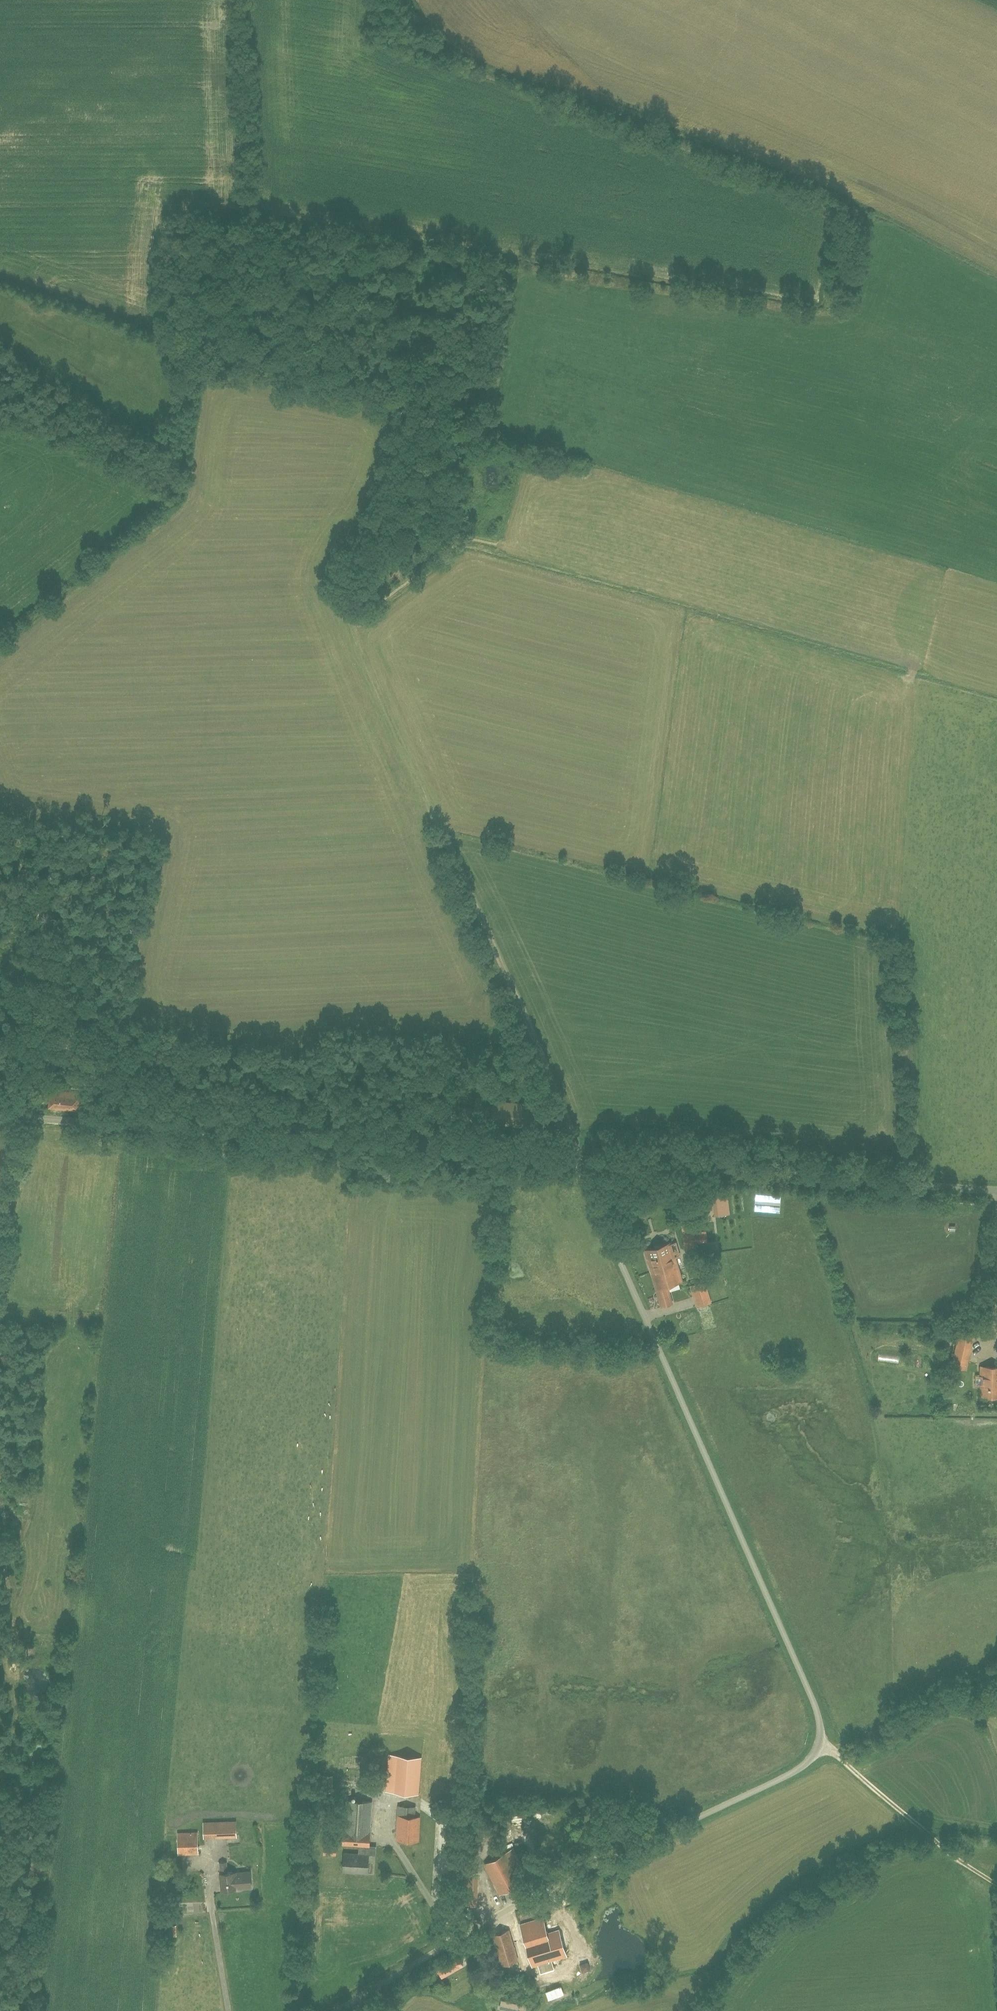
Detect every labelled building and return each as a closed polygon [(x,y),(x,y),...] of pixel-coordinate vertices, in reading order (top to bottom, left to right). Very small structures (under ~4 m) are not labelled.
[(469,485),(464,482),(453,497),(457,501),(469,485)] [(420,493),(410,492),(409,509),(420,509),(420,493)] [(78,1110),(80,1093),(60,1091),(60,1094),(50,1093),(49,1107),(78,1110)] [(604,1188),(614,1184),(609,1173),(599,1176),(604,1188)] [(619,1229),(630,1225),(625,1213),(615,1217),(619,1229)] [(696,1233),(695,1224),(683,1226),(686,1251),(708,1249),(706,1232),(696,1233)] [(645,1250),(654,1279),(663,1277),(661,1272),(669,1269),(671,1274),(679,1272),(671,1243),(645,1250)] [(663,1277),(654,1279),(662,1306),(672,1303),(667,1286),(682,1281),(679,1272),(671,1274),(669,1269),(661,1272),(663,1277)] [(691,1285),(694,1297),(697,1306),(710,1303),(704,1282),(691,1285)] [(970,1346),(973,1334),(960,1331),(957,1343),(970,1346)] [(952,1365),(953,1365),(965,1369),(969,1352),(956,1349),(952,1365)] [(976,1376),(976,1386),(980,1386),(980,1397),(996,1397),(996,1366),(980,1366),(980,1376),(976,1376)] [(419,1794),(422,1757),(388,1754),(385,1792),(419,1794)] [(333,1792),(333,1776),(322,1775),(322,1791),(333,1792)] [(369,1845),(372,1802),(346,1800),(344,1831),(342,1831),(341,1844),(359,1845),(358,1854),(344,1853),(343,1871),(367,1872),(369,1855),(366,1854),(366,1845),(369,1845)] [(419,1841),(420,1817),(415,1817),(415,1807),(398,1806),(396,1840),(419,1841)] [(237,1836),(237,1822),(204,1823),(205,1837),(237,1836)] [(179,1854),(198,1854),(198,1832),(178,1833),(179,1854)] [(336,1855),(336,1846),(324,1846),(324,1855),(336,1855)] [(500,1894),(529,1878),(513,1848),(484,1864),(500,1894)] [(549,1868),(561,1863),(557,1854),(545,1859),(549,1868)] [(235,1888),(251,1887),(250,1871),(236,1872),(227,1872),(227,1861),(220,1862),(222,1890),(235,1889),(235,1888)] [(559,1968),(581,1961),(577,1945),(568,1948),(565,1949),(558,1930),(547,1933),(543,1919),(520,1926),(532,1967),(556,1959),(559,1968)] [(168,1936),(177,1936),(176,1925),(167,1926),(168,1936)] [(502,1966),(518,1961),(508,1931),(493,1935),(502,1966)] [(456,1969),(452,1962),(435,1972),(439,1979),(456,1969)] [(525,2005),(502,2000),(501,2003),(500,2006),(500,2009),(510,2010),(524,2010),(525,2005)]
